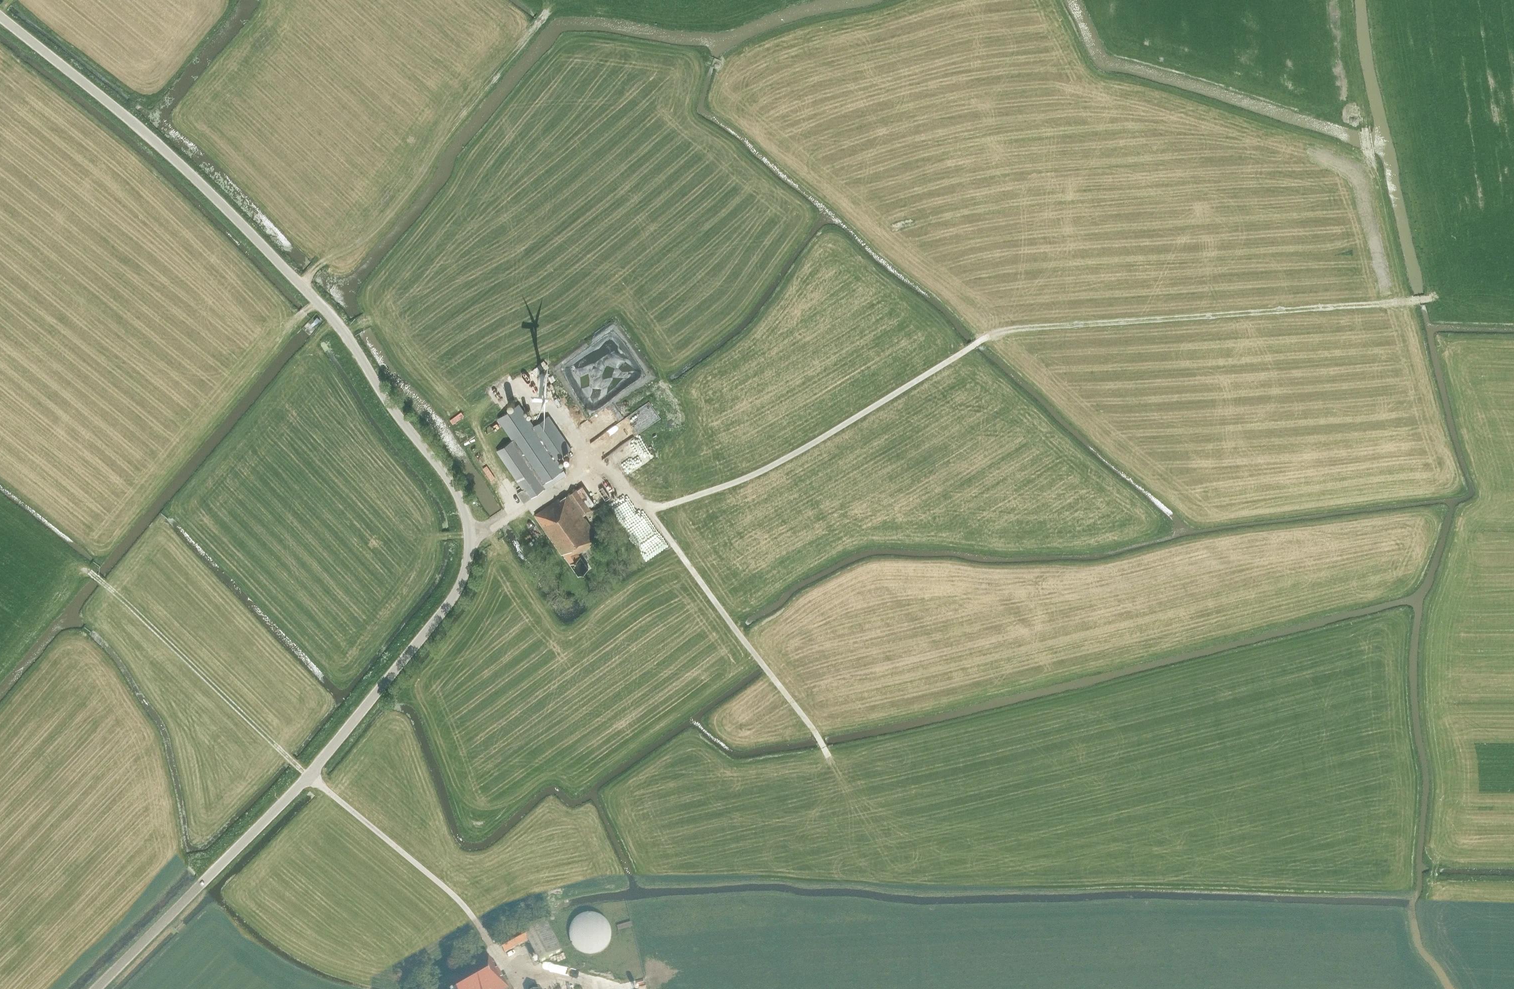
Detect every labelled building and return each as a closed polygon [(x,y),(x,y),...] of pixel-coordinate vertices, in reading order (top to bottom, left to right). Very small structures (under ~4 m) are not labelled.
[(556,459),(571,449),(548,415),(533,426),(518,404),(498,418),(513,439),(497,450),(517,479),(515,480),(522,489),(517,492),(524,502),(532,497),(530,495),(545,485),(543,484),(563,470),(556,459)] [(476,454),(482,451),(475,438),(469,440),(476,454)] [(648,442),(639,446),(645,458),(654,454),(648,442)] [(569,494),(561,499),(560,498),(535,514),(562,554),(564,552),(579,574),(589,568),(578,553),(599,538),(583,515),(591,510),(576,488),(569,493),(569,494)] [(633,494),(620,491),(618,502),(630,505),(633,494)] [(535,540),(543,534),(533,519),(524,525),(535,540)] [(589,914),(586,914),(583,915),(580,916),(577,918),(575,920),(573,923),(571,926),(570,929),(569,932),(569,935),(569,938),(570,941),(572,944),(573,947),(575,949),(578,952),(580,953),(583,955),(586,955),(590,956),(593,956),(596,955),(599,954),(602,952),(604,950),(607,948),(608,945),(610,942),(611,939),(611,936),(611,933),(611,930),(610,927),(608,924),(606,921),(604,919),(601,917),(599,915),(596,914),(592,914),(589,914)] [(562,951),(545,919),(523,931),(522,930),(514,934),(515,938),(501,946),(505,953),(528,941),(540,963),(562,951)] [(507,977),(503,980),(494,963),(493,964),(487,954),(468,964),(469,966),(432,987),(433,988),(513,988),(507,977)]
